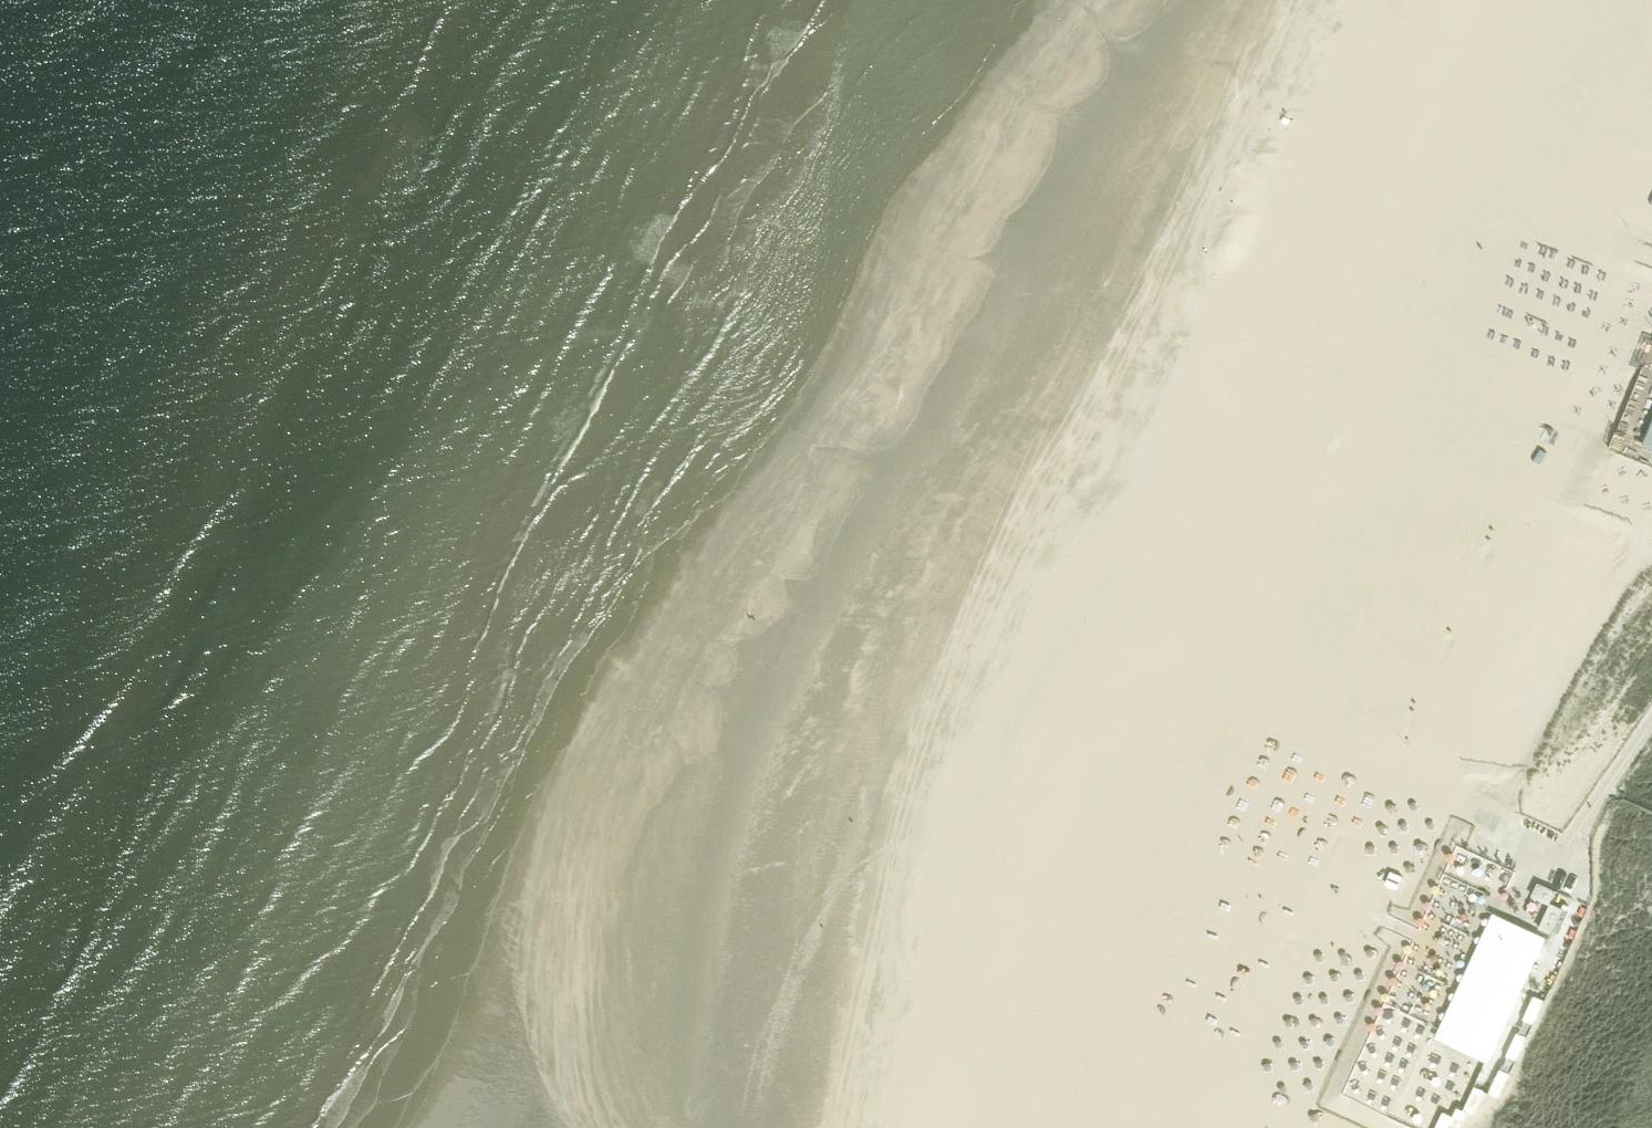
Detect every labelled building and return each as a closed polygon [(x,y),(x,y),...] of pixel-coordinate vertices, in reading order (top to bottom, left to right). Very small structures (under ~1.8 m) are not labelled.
[(1532,894),(1550,900),(1555,887),(1537,880),(1532,894)] [(1552,931),(1563,906),(1549,900),(1539,926),(1552,931)] [(1490,913),(1433,1040),(1494,1067),(1550,940),(1490,913)]
